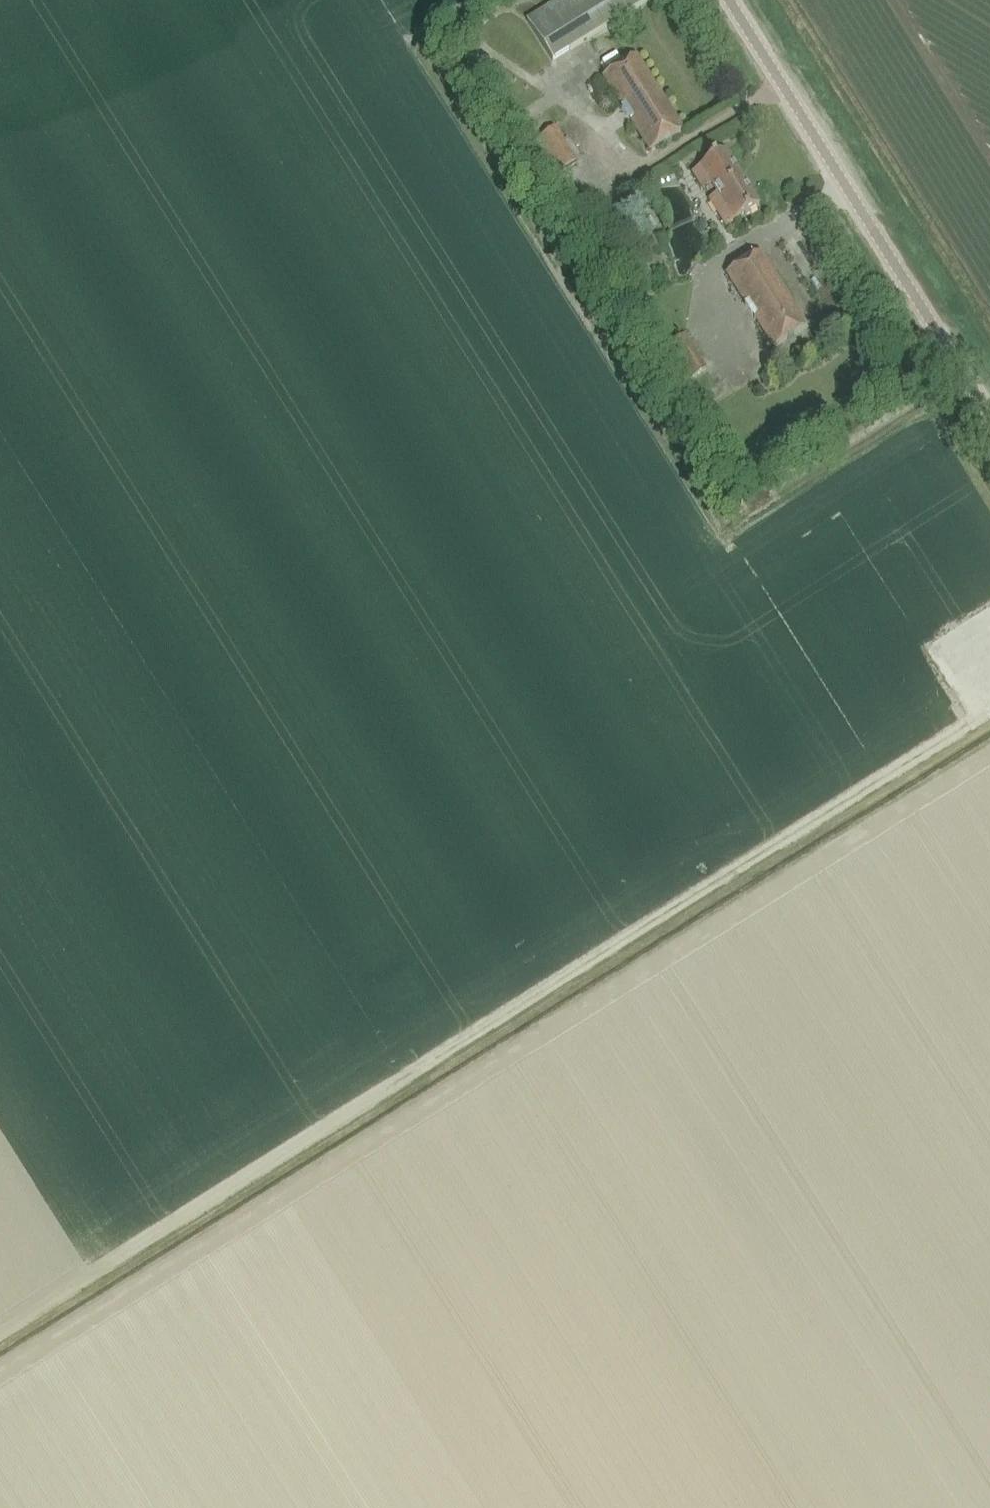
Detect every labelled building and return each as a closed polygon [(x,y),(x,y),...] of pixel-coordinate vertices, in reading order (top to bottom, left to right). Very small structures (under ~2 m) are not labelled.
[(526,21),(552,62),(649,0),(558,0),(526,21)] [(636,56),(602,77),(650,152),(684,130),(636,56)] [(555,129),(537,140),(558,174),(576,162),(555,129)] [(725,152),(693,172),(704,189),(713,184),(719,193),(710,199),(727,226),(759,205),(725,152)] [(761,251),(727,273),(775,347),(808,326),(761,251)] [(686,335),(668,346),(690,380),(708,369),(686,335)] [(882,410),(894,403),(889,394),(877,402),(882,410)]
